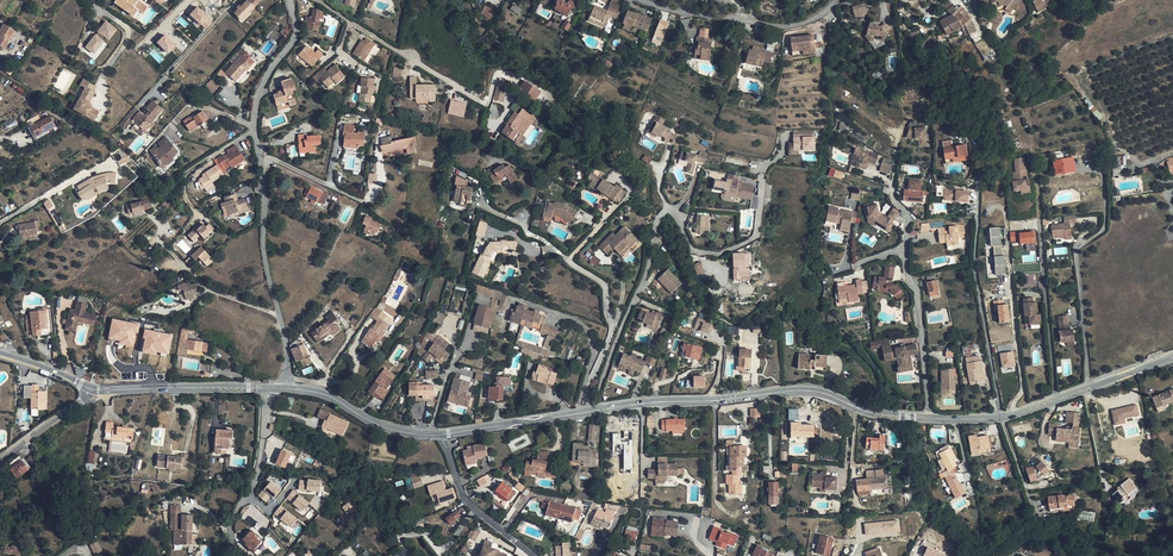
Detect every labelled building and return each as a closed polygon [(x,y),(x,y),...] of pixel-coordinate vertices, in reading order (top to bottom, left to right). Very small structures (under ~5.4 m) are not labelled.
[(115,2),(134,17),(138,11),(143,15),(148,8),(137,0),(116,0),(115,2)] [(261,0),(250,0),(249,1),(247,0),(241,7),(239,5),(237,7),(239,9),(234,13),(242,20),(255,7),(254,7),(262,0),(261,0)] [(300,0),(297,0),(298,6),(299,6),(300,13),(307,12),(306,4),(304,3),(300,0)] [(562,0),(559,0),(557,2),(557,3),(558,4),(555,9),(568,17),(573,8),(575,9),(578,4),(571,0),(570,0),(568,4),(562,0)] [(947,2),(945,0),(940,0),(945,4),(950,8),(952,6),(947,2)] [(982,7),(987,5),(989,11),(1004,4),(1007,6),(1008,4),(1014,9),(1020,1),(1019,0),(979,0),(982,7)] [(1038,12),(1046,8),(1046,7),(1052,4),(1050,0),(1032,0),(1038,12)] [(862,3),(850,5),(852,15),(861,13),(863,13),(864,12),(862,3)] [(1099,3),(1098,4),(1091,8),(1090,9),(1096,15),(1103,8),(1099,3)] [(510,10),(520,14),(522,8),(513,4),(510,10)] [(1014,9),(1008,4),(1007,6),(1005,9),(1010,13),(1014,9)] [(494,10),(487,5),(481,13),(488,18),(493,12),(494,10)] [(621,10),(610,5),(608,11),(595,6),(589,21),(606,28),(611,15),(617,18),(621,10)] [(957,11),(953,15),(959,21),(962,27),(965,24),(968,22),(963,17),(969,12),(962,5),(957,10),(957,11)] [(196,6),(189,15),(206,29),(214,21),(196,6)] [(957,11),(957,10),(952,6),(950,8),(948,11),(953,15),(957,11)] [(321,10),(313,9),(312,17),(306,16),(305,23),(308,24),(308,29),(318,31),(320,19),(321,10)] [(638,15),(628,11),(624,23),(625,23),(632,26),(633,26),(634,26),(648,31),(650,26),(652,19),(645,17),(638,14),(638,15)] [(497,16),(493,12),(488,18),(493,21),(497,16)] [(969,12),(963,17),(968,22),(965,24),(968,33),(978,31),(972,19),(968,14),(970,13),(969,12)] [(947,35),(962,27),(959,21),(953,15),(940,22),(947,35)] [(573,23),(567,19),(562,27),(568,31),(573,23)] [(106,20),(98,31),(103,36),(111,41),(119,29),(106,20)] [(669,24),(660,20),(652,41),(661,44),(663,39),(669,24)] [(885,23),(881,27),(883,29),(888,34),(892,29),(885,23)] [(4,24),(0,30),(0,33),(2,34),(1,36),(0,35),(0,46),(5,49),(15,31),(4,24)] [(881,27),(869,24),(867,34),(875,36),(879,36),(883,41),(889,35),(888,34),(883,29),(882,30),(880,29),(881,27)] [(103,36),(99,32),(97,34),(96,33),(85,47),(95,55),(105,42),(100,39),(103,36)] [(866,36),(869,42),(872,43),(873,43),(874,42),(875,36),(867,34),(866,36)] [(814,43),(813,35),(791,38),(793,52),(793,55),(816,53),(815,48),(814,43)] [(712,38),(698,36),(697,43),(699,43),(699,46),(697,46),(695,59),(710,60),(712,38)] [(959,37),(954,38),(949,39),(951,47),(961,44),(959,37)] [(376,43),(367,38),(365,42),(362,40),(354,54),(365,61),(376,43)] [(315,53),(306,45),(298,55),(305,60),(312,67),(320,57),(321,58),(325,54),(319,49),(315,53)] [(233,62),(243,50),(241,47),(230,60),(233,62)] [(771,62),(773,54),(765,52),(765,54),(752,51),(749,50),(747,63),(750,64),(756,65),(762,67),(763,61),(771,62)] [(251,56),(245,51),(226,72),(236,80),(246,69),(247,70),(255,62),(250,58),(251,56)] [(346,77),(336,65),(328,72),(320,78),(327,86),(334,80),(335,82),(337,84),(346,77)] [(402,68),(394,67),(393,79),(401,80),(402,68)] [(317,75),(320,78),(328,72),(325,68),(317,75)] [(99,86),(83,77),(79,85),(85,88),(73,109),(95,121),(100,112),(94,108),(91,103),(97,92),(96,92),(99,86)] [(375,79),(362,77),(361,86),(363,86),(362,93),(361,93),(360,93),(359,101),(371,102),(372,95),(373,95),(375,79)] [(417,85),(417,77),(411,77),(411,98),(416,98),(430,98),(430,101),(436,101),(436,85),(417,85)] [(295,89),(292,78),(281,81),(284,90),(280,91),(280,93),(278,94),(273,95),(277,105),(289,101),(290,105),(297,103),(292,90),(295,89)] [(218,85),(211,79),(205,86),(213,92),(218,85)] [(1049,86),(1047,81),(1018,94),(1021,99),(1049,86)] [(506,88),(498,86),(493,100),(501,102),(506,88)] [(532,89),(525,98),(533,104),(540,95),(532,89)] [(203,101),(196,96),(193,100),(199,105),(203,101)] [(447,113),(463,118),(467,103),(451,99),(447,113)] [(163,109),(153,101),(147,109),(149,110),(145,114),(144,114),(142,117),(139,114),(141,112),(135,107),(126,118),(134,125),(136,123),(145,130),(149,125),(152,122),(163,109)] [(51,108),(44,104),(41,108),(48,112),(49,112),(51,108)] [(41,114),(37,108),(32,111),(36,117),(41,114)] [(536,117),(523,108),(523,109),(519,114),(516,111),(509,121),(512,124),(510,127),(517,132),(525,119),(528,121),(532,124),(536,117)] [(208,119),(203,111),(193,117),(195,119),(193,121),(191,117),(184,121),(190,131),(201,124),(203,123),(203,122),(207,120),(208,119)] [(669,131),(670,128),(661,124),(663,120),(655,115),(653,120),(650,126),(653,128),(651,132),(656,134),(660,136),(661,134),(662,132),(667,134),(665,137),(664,140),(674,143),(676,134),(669,131)] [(42,120),(39,116),(28,122),(31,127),(42,120)] [(42,120),(31,127),(36,137),(46,132),(56,127),(50,116),(42,120)] [(964,121),(964,116),(952,118),(953,125),(957,124),(957,125),(965,124),(964,121)] [(134,125),(126,118),(125,120),(141,134),(145,130),(136,123),(134,125)] [(528,121),(525,119),(517,132),(520,134),(528,121)] [(210,126),(207,120),(203,122),(203,123),(201,124),(204,130),(210,126)] [(973,128),(971,120),(964,121),(965,124),(965,129),(973,128)] [(355,125),(345,124),(343,136),(345,137),(347,137),(347,140),(345,140),(344,147),(350,147),(350,145),(359,146),(360,145),(364,145),(366,133),(358,132),(358,134),(354,133),(355,125)] [(653,128),(650,126),(646,133),(655,137),(656,134),(651,132),(653,128)] [(915,130),(910,128),(907,138),(912,140),(912,139),(919,141),(919,148),(927,147),(926,129),(915,130)] [(804,131),(793,131),(794,142),(794,150),(799,150),(814,149),(814,137),(804,137),(804,131)] [(308,137),(307,134),(299,135),(300,153),(316,152),(316,146),(316,144),(322,143),(321,135),(308,137)] [(169,141),(166,137),(158,144),(157,143),(149,151),(153,155),(161,148),(169,141)] [(417,145),(415,137),(392,142),(391,137),(382,139),(383,146),(381,146),(382,152),(407,147),(409,154),(416,153),(415,146),(417,145)] [(172,144),(169,141),(161,148),(153,155),(158,161),(157,162),(161,168),(164,166),(173,158),(172,157),(175,154),(178,151),(175,147),(173,149),(170,146),(172,144)] [(952,147),(951,144),(948,144),(948,147),(943,148),(945,159),(968,156),(966,145),(952,147)] [(878,156),(856,148),(851,161),(857,163),(855,167),(864,170),(867,163),(868,163),(875,165),(878,156)] [(245,159),(239,150),(234,153),(233,151),(229,154),(225,156),(224,155),(218,158),(219,161),(216,163),(218,165),(217,165),(214,167),(206,173),(207,175),(199,180),(205,189),(213,184),(212,182),(220,177),(219,176),(223,174),(223,175),(228,172),(227,171),(224,166),(229,163),(231,166),(233,165),(234,166),(245,159)] [(695,156),(681,152),(679,158),(688,161),(685,172),(692,174),(696,165),(694,164),(692,164),(693,160),(695,161),(704,164),(707,156),(699,154),(699,156),(698,156),(698,155),(697,155),(696,155),(695,155),(695,156)] [(652,159),(646,155),(642,160),(648,164),(652,159)] [(130,160),(128,156),(125,157),(121,159),(120,160),(119,161),(118,161),(119,164),(122,163),(123,163),(126,162),(130,160)] [(1116,165),(1126,165),(1125,156),(1116,156),(1116,165)] [(1076,171),(1074,157),(1053,161),(1055,175),(1076,171)] [(174,159),(173,158),(164,166),(165,167),(174,159)] [(891,176),(892,166),(888,165),(889,160),(884,158),(879,172),(891,176)] [(1024,166),(1023,158),(1014,159),(1015,171),(1018,171),(1018,172),(1013,172),(1014,181),(1013,181),(1014,190),(1021,190),(1026,189),(1026,186),(1030,186),(1030,180),(1027,180),(1023,180),(1022,176),(1027,175),(1026,166),(1024,166)] [(1167,162),(1166,159),(1157,167),(1157,170),(1158,171),(1168,166),(1167,162)] [(506,167),(504,165),(495,170),(493,167),(487,171),(495,183),(500,179),(498,177),(505,173),(506,176),(511,183),(518,178),(510,165),(506,167)] [(841,179),(843,172),(830,168),(828,175),(841,179)] [(110,180),(111,173),(110,173),(109,173),(105,174),(102,174),(100,175),(98,176),(94,177),(92,178),(88,181),(89,183),(98,179),(102,178),(106,177),(107,181),(110,180)] [(368,182),(376,183),(377,174),(368,173),(368,182)] [(603,180),(592,173),(588,178),(592,181),(589,185),(595,189),(596,187),(600,191),(613,200),(622,188),(616,184),(615,187),(604,179),(603,180)] [(740,176),(729,174),(728,179),(731,179),(729,192),(737,194),(737,197),(741,197),(741,196),(752,198),(754,186),(743,184),(739,183),(739,181),(740,176)] [(468,182),(456,176),(455,185),(457,185),(454,202),(460,203),(460,206),(467,207),(467,203),(468,200),(470,200),(471,201),(473,188),(467,187),(468,182)] [(107,181),(106,177),(102,178),(98,179),(89,183),(88,181),(81,185),(78,187),(80,191),(77,193),(79,196),(82,201),(87,198),(86,197),(94,192),(92,188),(95,186),(98,192),(108,189),(107,181)] [(572,186),(576,180),(571,177),(567,183),(572,186)] [(922,181),(909,180),(908,190),(904,190),(903,201),(922,203),(923,194),(930,195),(930,190),(923,190),(923,191),(921,191),(922,181)] [(216,187),(213,184),(205,189),(207,192),(216,187)] [(958,187),(946,186),(945,194),(957,196),(956,199),(956,200),(968,201),(969,191),(957,189),(958,187)] [(328,195),(312,187),(311,187),(307,196),(313,199),(317,201),(323,204),(326,198),(328,195)] [(627,192),(622,188),(613,200),(618,203),(627,192)] [(861,193),(852,191),(851,199),(860,201),(861,193)] [(237,198),(235,194),(224,198),(225,202),(223,203),(228,215),(229,215),(238,212),(239,214),(249,211),(245,198),(238,201),(235,202),(234,199),(237,198)] [(172,202),(167,198),(163,204),(168,208),(172,202)] [(48,210),(54,206),(49,199),(43,203),(48,210)] [(142,202),(127,206),(129,214),(152,207),(150,199),(142,202)] [(567,205),(555,202),(555,204),(549,203),(548,208),(545,208),(543,216),(552,218),(553,215),(561,217),(560,217),(568,223),(571,219),(573,220),(578,213),(567,205)] [(880,215),(877,205),(868,207),(870,217),(872,217),(873,219),(878,223),(877,225),(881,228),(883,226),(888,229),(892,223),(887,219),(880,215)] [(839,208),(829,207),(826,221),(836,223),(836,221),(842,222),(841,224),(841,225),(850,227),(851,222),(852,215),(843,213),(844,212),(838,210),(839,208)] [(900,214),(893,209),(889,216),(894,219),(896,220),(900,214)] [(372,219),(366,216),(364,223),(367,225),(364,232),(374,236),(375,232),(378,233),(382,224),(372,220),(372,219)] [(705,216),(697,216),(697,226),(705,226),(709,226),(710,217),(705,216)] [(1077,223),(1076,216),(1064,217),(1064,224),(1053,225),(1053,230),(1052,231),(1053,238),(1065,237),(1065,239),(1072,239),(1070,224),(1077,223)] [(476,236),(484,237),(487,222),(479,220),(476,236)] [(37,233),(35,223),(19,225),(20,236),(21,239),(22,241),(29,239),(29,238),(29,235),(37,233)] [(214,229),(209,223),(206,227),(211,232),(214,229)] [(928,223),(922,223),(921,231),(929,230),(928,223)] [(206,227),(203,224),(201,226),(197,230),(195,228),(188,235),(193,242),(201,235),(204,238),(208,235),(211,232),(206,227)] [(965,237),(963,225),(949,227),(950,230),(950,234),(946,235),(939,235),(940,243),(947,242),(947,246),(959,244),(959,238),(965,237)] [(638,240),(625,227),(616,235),(613,238),(611,235),(600,246),(607,254),(611,250),(613,248),(615,249),(619,253),(628,244),(631,247),(634,244),(638,240)] [(1001,245),(1000,227),(989,228),(991,246),(1001,245)] [(1010,232),(1010,242),(1020,241),(1020,244),(1036,243),(1035,230),(1010,232)] [(518,250),(518,241),(491,242),(490,243),(485,253),(483,256),(481,255),(473,273),(484,278),(490,264),(489,263),(495,251),(503,250),(503,247),(509,246),(509,250),(518,250)] [(631,247),(628,244),(619,253),(622,256),(631,247)] [(993,246),(994,255),(1001,255),(1000,246),(993,246)] [(201,247),(193,254),(198,258),(199,257),(206,251),(205,250),(201,247)] [(206,251),(199,257),(204,263),(210,257),(210,256),(206,251)] [(746,269),(745,253),(734,254),(735,280),(740,279),(740,275),(750,275),(750,269),(746,269)] [(198,258),(193,254),(191,256),(185,261),(190,265),(198,258)] [(601,261),(595,255),(590,262),(598,267),(601,261)] [(1005,274),(1005,255),(994,256),(995,274),(1005,274)] [(214,261),(210,257),(204,263),(207,266),(214,261)] [(694,264),(697,274),(704,272),(701,262),(694,264)] [(678,271),(673,265),(668,269),(674,275),(678,271)] [(895,267),(886,266),(885,273),(894,274),(895,267)] [(674,275),(668,269),(660,277),(666,283),(664,285),(672,294),(682,284),(674,275)] [(926,275),(927,282),(929,292),(938,290),(937,281),(944,280),(942,272),(929,274),(926,275)] [(894,274),(885,273),(884,278),(879,277),(879,279),(874,278),(873,285),(878,285),(878,289),(886,290),(887,288),(892,289),(890,291),(894,296),(896,294),(898,298),(904,293),(897,284),(895,285),(887,284),(888,278),(893,279),(894,274)] [(862,281),(861,279),(856,280),(857,285),(838,287),(839,299),(848,298),(849,302),(859,301),(858,294),(863,293),(863,290),(862,281)] [(187,283),(184,283),(182,283),(179,285),(180,289),(183,289),(186,300),(191,298),(194,297),(193,294),(201,292),(198,283),(191,285),(187,283)] [(477,286),(476,293),(493,295),(494,289),(477,286)] [(510,295),(503,293),(500,303),(507,305),(510,295)] [(1033,302),(1032,297),(1023,298),(1024,316),(1028,315),(1029,325),(1041,324),(1040,314),(1036,314),(1035,302),(1033,302)] [(993,301),(994,312),(998,312),(999,323),(1010,322),(1008,299),(993,301)] [(87,304),(77,301),(75,310),(71,309),(67,326),(77,328),(79,322),(90,324),(91,322),(96,323),(97,315),(86,312),(87,304)] [(527,305),(521,303),(520,306),(519,306),(517,312),(514,311),(511,321),(541,331),(543,325),(545,318),(545,317),(545,316),(544,315),(540,314),(541,312),(536,310),(535,313),(525,310),(527,305)] [(146,304),(139,308),(144,315),(150,311),(146,304)] [(495,309),(481,304),(477,318),(484,320),(482,326),(489,328),(495,309)] [(382,313),(376,308),(370,316),(377,321),(380,317),(382,313)] [(647,311),(642,309),(638,319),(643,321),(647,311)] [(47,322),(46,310),(36,311),(30,311),(31,315),(26,316),(28,332),(33,331),(33,336),(42,335),(42,329),(47,328),(46,322),(47,322)] [(652,313),(647,311),(643,321),(648,323),(657,328),(658,328),(663,316),(656,313),(655,315),(652,313)] [(434,322),(442,324),(445,315),(437,312),(434,322)] [(332,334),(334,336),(342,330),(339,326),(337,327),(334,323),(339,320),(334,313),(327,318),(330,322),(324,326),(320,329),(313,334),(319,343),(332,334)] [(1070,323),(1069,315),(1062,316),(1063,324),(1064,324),(1065,330),(1064,330),(1065,342),(1069,341),(1076,340),(1075,329),(1071,329),(1070,323)] [(390,325),(381,318),(378,321),(375,326),(373,329),(371,328),(364,338),(374,345),(377,340),(379,341),(390,325)] [(484,320),(477,318),(474,324),(482,326),(484,320)] [(108,339),(119,341),(119,344),(135,347),(139,323),(111,319),(108,339)] [(694,329),(710,335),(714,325),(697,319),(694,329)] [(190,327),(185,325),(184,326),(183,326),(179,345),(179,350),(187,351),(187,349),(201,351),(202,343),(187,340),(188,330),(193,333),(194,330),(190,327)] [(552,327),(543,325),(541,331),(541,332),(549,334),(552,327)] [(558,329),(552,327),(549,334),(555,336),(558,329)] [(141,353),(156,355),(157,352),(169,354),(172,334),(145,329),(141,353)] [(434,342),(445,350),(450,344),(439,336),(436,339),(428,332),(426,336),(434,342)] [(421,345),(429,350),(434,342),(426,336),(421,345)] [(374,345),(364,338),(362,341),(372,348),(374,345)] [(543,349),(543,350),(549,352),(553,342),(547,339),(543,349)] [(541,354),(543,350),(543,349),(518,341),(516,346),(529,350),(530,351),(539,354),(541,354)] [(450,354),(445,350),(434,342),(429,350),(424,356),(423,358),(428,362),(434,354),(441,359),(442,357),(446,360),(450,354)] [(702,347),(684,343),(683,350),(687,351),(686,356),(699,360),(702,347)] [(429,350),(421,345),(418,352),(424,356),(429,350)] [(918,354),(916,345),(905,347),(895,348),(896,351),(892,352),(891,347),(890,345),(882,346),(885,361),(898,359),(899,367),(907,365),(905,356),(910,355),(918,354)] [(305,359),(300,346),(292,349),(297,361),(305,359)] [(752,350),(740,349),(739,367),(746,367),(751,368),(752,350)] [(537,361),(539,354),(530,351),(528,358),(537,361)] [(1015,366),(1014,351),(1000,353),(1002,368),(1015,366)] [(631,356),(624,353),(618,369),(625,371),(626,369),(630,370),(635,372),(635,371),(641,373),(646,362),(636,358),(631,356)] [(811,370),(811,367),(816,367),(816,370),(827,371),(828,355),(816,355),(816,362),(816,361),(815,360),(814,360),(813,360),(812,361),(812,362),(812,355),(800,354),(800,370),(811,370)] [(980,361),(979,355),(965,358),(970,382),(974,381),(977,380),(977,382),(985,381),(982,360),(980,361)] [(548,367),(539,365),(537,373),(539,374),(537,381),(554,386),(558,374),(552,372),(547,370),(548,367)] [(484,371),(477,369),(477,373),(475,379),(483,381),(484,371)] [(953,380),(953,369),(942,369),(942,380),(944,380),(944,383),(944,390),(955,390),(955,380),(953,380)] [(393,380),(382,372),(369,392),(373,395),(375,392),(384,398),(389,390),(387,389),(393,380)] [(91,382),(93,374),(84,373),(83,379),(91,382)] [(100,376),(93,374),(91,382),(98,383),(100,376)] [(614,377),(608,375),(605,385),(610,387),(614,377)] [(693,388),(705,388),(704,375),(693,376),(693,388)] [(459,378),(455,377),(450,395),(458,398),(456,403),(463,406),(468,407),(470,401),(471,397),(466,396),(467,392),(470,382),(459,378)] [(497,385),(504,386),(512,387),(513,379),(499,377),(499,383),(497,383),(497,385)] [(421,385),(421,382),(410,382),(410,395),(423,395),(423,398),(434,398),(434,385),(421,385)] [(32,384),(32,409),(46,409),(46,391),(39,391),(39,384),(32,384)] [(504,386),(497,385),(497,387),(490,387),(489,399),(504,400),(504,386)] [(1152,398),(1156,408),(1170,404),(1172,403),(1172,390),(1152,398)] [(384,398),(375,392),(373,395),(382,401),(384,398)] [(458,398),(450,395),(448,401),(456,403),(458,398)] [(1125,419),(1139,415),(1137,404),(1111,410),(1114,425),(1126,423),(1125,419)] [(760,417),(760,408),(751,408),(751,417),(755,417),(760,417)] [(331,413),(321,409),(318,416),(326,420),(327,420),(330,414),(331,413)] [(789,409),(789,420),(798,420),(798,409),(789,409)] [(1079,418),(1079,413),(1067,412),(1066,419),(1069,419),(1068,422),(1073,423),(1073,427),(1066,427),(1066,429),(1057,428),(1057,424),(1050,423),(1049,434),(1056,435),(1056,441),(1069,442),(1079,443),(1080,428),(1081,418),(1079,418)] [(349,423),(330,414),(327,420),(326,420),(323,426),(343,435),(349,423)] [(685,431),(685,419),(678,419),(674,419),(666,419),(666,420),(662,420),(662,430),(666,430),(666,431),(673,431),(684,431),(685,431)] [(114,423),(106,422),(105,432),(106,432),(112,433),(112,437),(123,438),(133,439),(134,429),(114,426),(114,423)] [(799,426),(799,423),(791,423),(791,436),(815,436),(815,425),(802,425),(802,426),(799,426)] [(599,426),(590,425),(590,440),(598,441),(599,426)] [(234,431),(217,430),(216,453),(222,454),(222,448),(225,448),(230,449),(231,438),(233,438),(234,431)] [(622,433),(612,433),(613,445),(623,445),(624,469),(632,469),(632,431),(622,431),(622,433)] [(977,437),(977,434),(969,436),(972,453),(985,451),(985,453),(993,452),(992,447),(990,448),(988,435),(977,437)] [(886,436),(880,435),(880,439),(880,441),(871,441),(871,438),(867,438),(866,444),(868,444),(871,445),(870,449),(884,450),(886,436)] [(488,455),(486,443),(473,446),(474,449),(468,450),(463,451),(466,465),(477,463),(477,459),(483,458),(483,456),(488,455)] [(583,444),(574,444),(573,461),(578,461),(578,460),(584,460),(584,462),(590,462),(596,463),(597,454),(591,454),(591,451),(589,451),(583,451),(583,446),(583,444)] [(732,471),(742,471),(748,471),(748,470),(748,466),(744,466),(743,457),(746,457),(746,446),(734,446),(733,446),(733,457),(731,457),(731,466),(727,465),(727,466),(727,471),(732,471)] [(955,459),(950,448),(939,453),(946,467),(948,470),(943,472),(943,473),(945,477),(956,498),(966,493),(961,482),(960,483),(955,473),(952,468),(957,466),(954,459),(955,459)] [(280,449),(275,464),(286,468),(291,452),(280,449)] [(89,451),(86,470),(92,471),(95,452),(89,451)] [(549,452),(540,452),(539,456),(542,457),(541,460),(548,461),(549,452)] [(188,454),(181,454),(181,457),(158,455),(157,467),(169,468),(175,469),(175,467),(182,468),(187,469),(188,454)] [(22,461),(18,455),(6,465),(17,478),(29,469),(22,461)] [(539,456),(538,456),(537,460),(533,459),(533,462),(527,462),(525,471),(538,473),(537,476),(545,477),(550,478),(550,472),(546,472),(541,471),(542,467),(547,467),(548,461),(541,460),(542,457),(539,456)] [(1042,461),(1036,465),(1044,476),(1050,471),(1042,461)] [(678,464),(659,464),(659,466),(661,466),(661,470),(659,470),(649,469),(649,478),(657,478),(657,482),(666,482),(666,475),(673,475),(673,470),(678,470),(678,469),(678,464)] [(1026,468),(1031,482),(1038,480),(1033,466),(1026,468)] [(882,469),(875,470),(866,471),(867,479),(857,480),(858,491),(871,490),(877,489),(884,488),(882,469)] [(742,471),(732,471),(732,475),(727,475),(727,484),(729,484),(729,494),(742,494),(742,484),(740,484),(739,475),(742,475),(742,471)] [(962,473),(955,473),(960,483),(961,482),(965,481),(962,473)] [(488,474),(476,480),(480,487),(491,482),(488,474)] [(678,475),(673,475),(666,475),(666,482),(657,482),(657,485),(678,486),(678,475)] [(821,475),(812,475),(812,487),(821,487),(826,487),(826,492),(832,492),(832,490),(837,490),(837,478),(827,477),(827,475),(821,475)] [(422,477),(412,477),(415,489),(425,486),(422,477)] [(1137,488),(1130,479),(1122,485),(1123,487),(1120,490),(1119,490),(1113,495),(1121,504),(1122,503),(1127,499),(1128,501),(1132,498),(1129,495),(1137,488)] [(271,480),(257,496),(264,503),(270,496),(275,500),(283,490),(271,480)] [(307,482),(300,481),(299,491),(321,494),(322,481),(308,480),(307,482)] [(446,490),(443,481),(428,486),(431,496),(437,494),(440,504),(456,498),(453,489),(446,490)] [(516,492),(503,482),(496,491),(510,500),(516,492)] [(779,497),(779,482),(769,482),(769,488),(769,491),(769,497),(779,497)] [(532,489),(526,487),(521,495),(525,498),(531,492),(532,489)] [(1141,490),(1139,487),(1137,488),(1129,495),(1132,498),(1141,490)] [(293,490),(286,498),(293,504),(293,505),(303,513),(309,504),(299,497),(299,495),(293,490)] [(1075,495),(1073,494),(1072,494),(1070,494),(1070,495),(1069,496),(1068,496),(1063,495),(1058,496),(1048,497),(1050,509),(1060,508),(1064,507),(1066,508),(1074,509),(1074,506),(1076,500),(1076,497),(1075,497),(1075,496),(1075,495)] [(563,504),(544,499),(544,502),(542,507),(548,509),(546,515),(559,519),(572,522),(573,518),(579,520),(582,510),(565,505),(563,504)] [(505,506),(497,500),(494,503),(502,509),(505,506)] [(620,506),(605,503),(605,507),(607,508),(605,513),(598,509),(592,522),(598,525),(599,523),(602,525),(605,526),(609,528),(614,517),(613,517),(616,510),(618,510),(620,506)] [(171,505),(171,515),(180,515),(180,505),(171,505)] [(280,506),(274,514),(280,519),(279,520),(291,530),(299,521),(280,506)] [(461,516),(458,511),(452,514),(446,518),(451,525),(457,520),(456,519),(461,516)] [(180,515),(171,515),(170,529),(174,529),(174,544),(191,545),(192,534),(192,530),(193,530),(193,515),(182,515),(182,529),(180,529),(180,515)] [(662,518),(659,518),(659,521),(653,521),(651,532),(665,534),(677,535),(679,522),(666,521),(666,522),(662,522),(662,518)] [(899,520),(864,523),(865,537),(900,533),(899,520)] [(252,528),(257,532),(262,527),(258,522),(252,528)] [(713,526),(708,540),(716,542),(715,546),(726,550),(727,544),(734,547),(738,535),(713,526)] [(479,531),(472,527),(468,535),(475,539),(479,531)] [(636,529),(627,527),(624,538),(633,541),(634,537),(636,538),(637,536),(638,532),(636,531),(636,529)] [(254,553),(258,549),(256,547),(261,542),(255,535),(257,534),(252,530),(243,540),(247,543),(246,545),(254,553)] [(261,542),(263,543),(265,541),(257,534),(255,535),(261,542)] [(820,535),(816,552),(824,554),(824,555),(830,555),(834,538),(828,537),(820,535)] [(96,541),(90,544),(94,554),(101,551),(96,541)] [(486,541),(482,555),(509,555),(496,551),(497,549),(492,548),(494,543),(486,541)] [(569,542),(563,543),(563,546),(557,546),(557,555),(558,555),(577,555),(577,553),(570,553),(569,542)] [(17,546),(12,545),(12,548),(5,547),(4,552),(15,554),(21,554),(21,555),(22,549),(17,548),(17,546)] [(758,545),(755,550),(753,555),(755,555),(773,555),(767,552),(768,550),(758,545)] [(469,549),(463,546),(459,553),(465,555),(469,549)] [(880,547),(865,553),(867,555),(883,555),(880,547)] [(923,555),(945,555),(946,554),(926,548),(923,555)]
